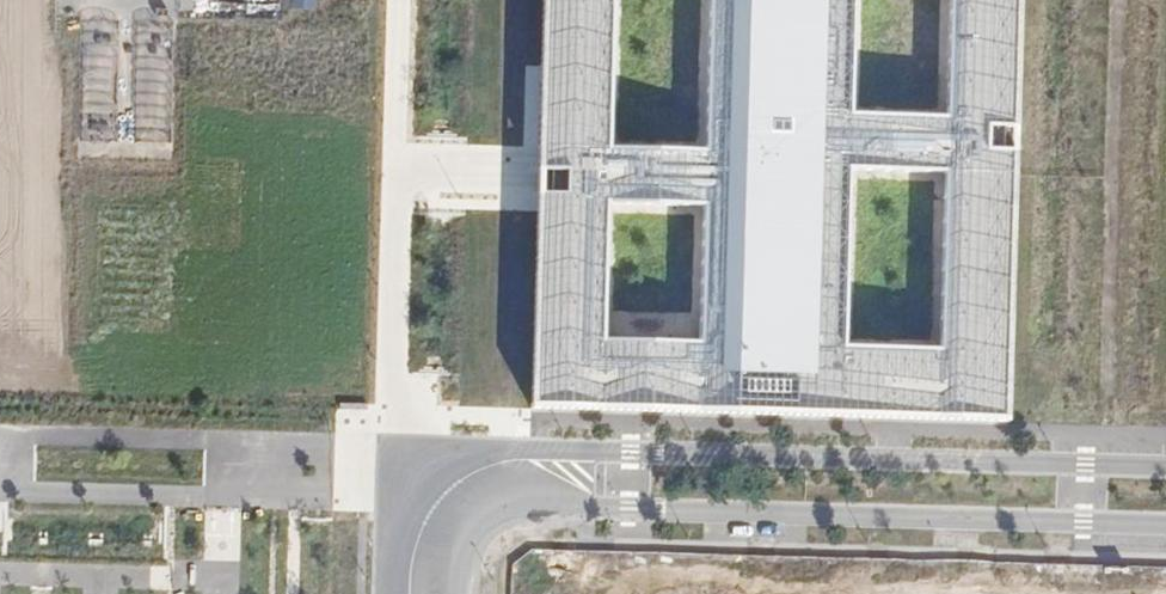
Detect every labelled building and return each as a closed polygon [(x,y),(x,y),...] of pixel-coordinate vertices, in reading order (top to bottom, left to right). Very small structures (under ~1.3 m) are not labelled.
[(540,401),(1021,411),(1030,0),(953,0),(950,113),(854,110),(858,0),(708,0),(704,143),(616,140),(620,0),(549,0),(540,401)]
